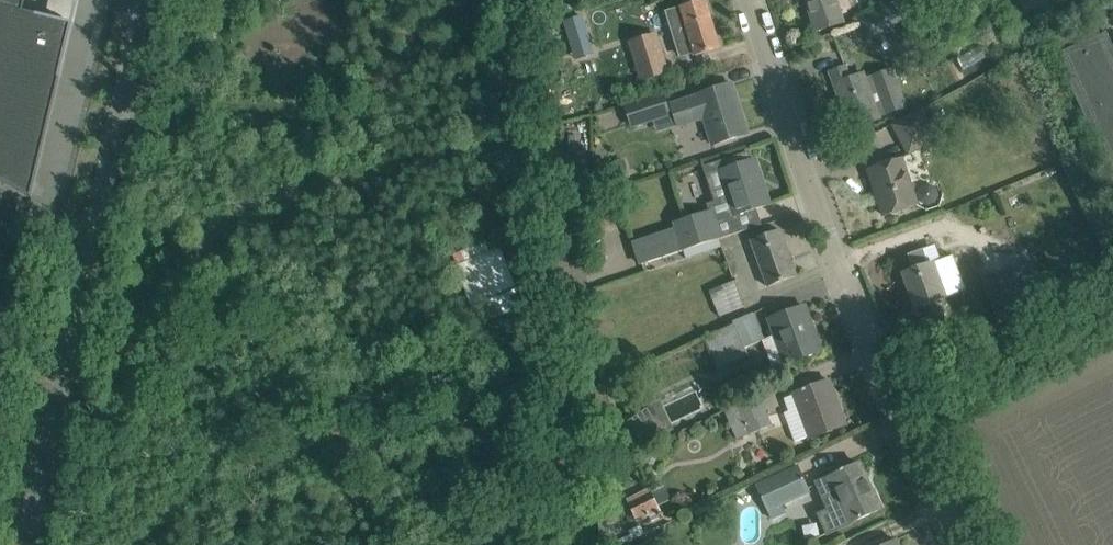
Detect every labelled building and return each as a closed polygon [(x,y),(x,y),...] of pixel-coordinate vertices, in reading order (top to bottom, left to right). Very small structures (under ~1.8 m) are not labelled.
[(668,11),(673,27),(674,31),(673,32),(675,41),(681,58),(695,54),(696,56),(699,55),(720,48),(710,16),(705,0),(668,11)] [(817,32),(844,23),(841,15),(854,11),(851,0),(807,0),(817,32)] [(892,2),(873,13),(883,31),(902,20),(892,2)] [(32,198),(33,194),(74,23),(24,11),(0,6),(0,180),(32,198)] [(585,28),(585,26),(582,18),(566,23),(569,33),(585,28)] [(1057,54),(1112,182),(1112,47),(1107,32),(1057,54)] [(668,72),(656,33),(630,41),(642,80),(668,72)] [(850,65),(831,72),(838,94),(841,93),(854,128),(907,109),(893,69),(867,78),(865,71),(854,75),(850,65)] [(731,83),(710,90),(697,94),(698,95),(670,104),(673,114),(677,126),(705,117),(713,145),(748,134),(731,83)] [(624,105),(631,128),(673,114),(670,104),(667,105),(663,92),(624,105)] [(922,112),(894,127),(909,154),(936,139),(922,112)] [(707,175),(716,202),(707,205),(709,210),(672,223),(674,228),(682,252),(720,238),(714,223),(771,204),(755,159),(751,160),(749,152),(717,163),(720,171),(707,175)] [(919,204),(904,158),(869,170),(884,215),(919,204)] [(639,266),(682,252),(674,228),(632,242),(639,266)] [(780,230),(759,237),(751,240),(768,286),(797,276),(780,230)] [(937,244),(929,247),(908,255),(914,270),(904,273),(916,308),(946,297),(937,275),(947,272),(937,244)] [(718,316),(745,305),(735,280),(708,291),(718,316)] [(805,306),(784,313),(770,319),(786,364),(822,351),(805,306)] [(733,321),(735,324),(703,338),(718,370),(749,356),(746,347),(765,339),(753,313),(733,321)] [(830,380),(809,388),(794,393),(811,438),(846,425),(830,380)] [(760,396),(726,411),(737,438),(749,433),(750,434),(772,424),(760,396)] [(633,450),(673,430),(659,400),(635,411),(636,413),(618,422),(633,450)] [(859,463),(815,483),(827,509),(817,514),(826,534),(882,509),(873,490),(872,491),(859,463)] [(810,492),(797,464),(755,483),(773,520),(787,513),(783,505),(810,492)] [(650,488),(626,499),(638,522),(661,511),(650,488)] [(645,534),(641,525),(629,530),(631,534),(613,542),(614,544),(622,544),(645,534)]
